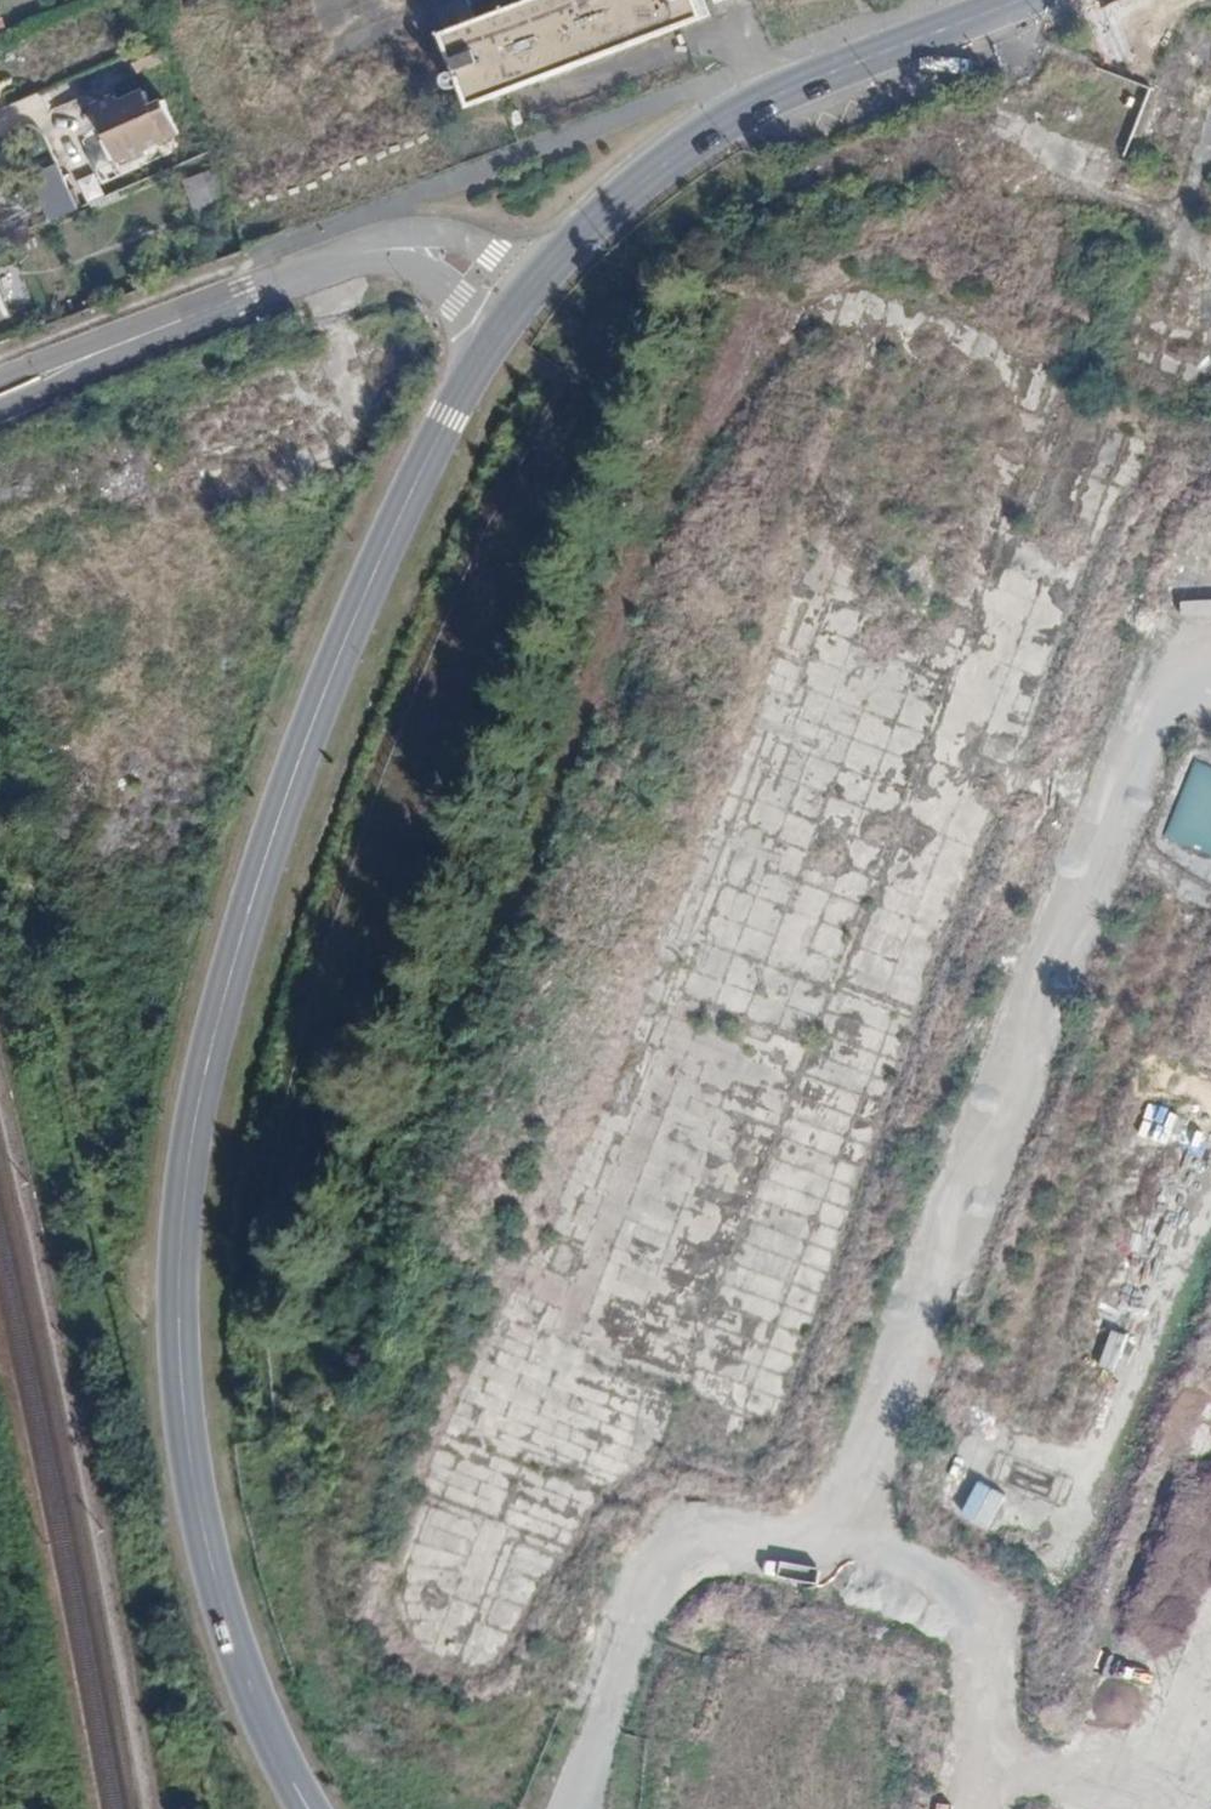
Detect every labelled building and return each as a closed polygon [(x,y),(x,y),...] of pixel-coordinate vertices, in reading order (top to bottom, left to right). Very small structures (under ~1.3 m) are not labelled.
[(473,111),(703,24),(694,0),(552,0),(447,39),(473,111)] [(108,97),(87,108),(91,116),(88,117),(86,124),(90,131),(96,133),(99,132),(114,162),(123,157),(125,162),(142,153),(139,149),(161,138),(137,91),(112,104),(108,97)] [(27,173),(44,220),(76,209),(59,162),(27,173)] [(180,184),(194,218),(215,209),(201,176),(180,184)] [(1210,856),(1210,767),(1195,760),(1163,836),(1210,856)]
